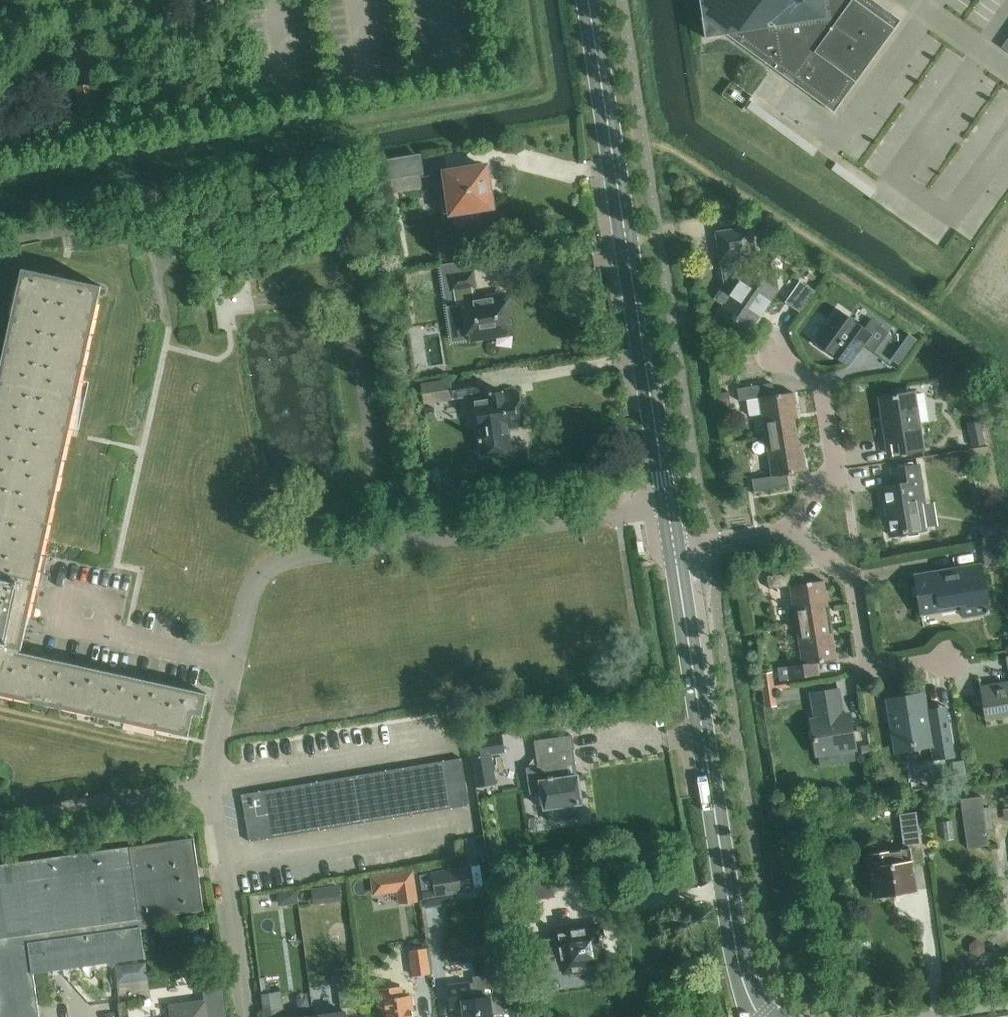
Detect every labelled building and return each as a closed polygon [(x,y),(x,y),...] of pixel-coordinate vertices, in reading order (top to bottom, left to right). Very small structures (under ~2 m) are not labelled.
[(835,112),(842,103),(896,29),(903,20),(893,12),(894,12),(877,0),(700,0),(706,38),(728,34),(785,75),(788,71),(797,78),(794,82),(826,105),(826,106),(835,112)] [(75,86),(79,115),(98,112),(93,84),(75,86)] [(389,180),(391,180),(424,174),(421,154),(386,160),(389,180)] [(832,170),(871,198),(877,191),(837,162),(832,170)] [(447,172),(450,194),(443,195),(446,213),(493,206),(491,192),(486,166),(447,172)] [(718,234),(722,260),(756,255),(752,229),(718,234)] [(727,285),(717,299),(726,305),(736,312),(732,318),(750,330),(760,315),(777,290),(750,271),(747,256),(722,260),(727,285)] [(476,301),(474,288),(477,287),(474,272),(471,273),(470,266),(449,270),(452,290),(462,288),(470,339),(476,338),(478,340),(484,339),(487,336),(512,332),(506,296),(476,301)] [(189,736),(194,714),(203,716),(206,701),(208,693),(21,652),(22,648),(24,648),(44,555),(103,286),(24,268),(0,375),(0,694),(189,736)] [(879,345),(890,331),(872,318),(866,328),(841,310),(817,342),(849,366),(860,352),(856,349),(861,343),(874,352),(879,345)] [(479,434),(481,446),(484,446),(486,456),(512,451),(508,423),(525,420),(520,392),(506,394),(505,391),(493,393),(493,391),(482,393),(480,378),(422,388),(425,404),(455,400),(476,396),(482,434),(479,434)] [(760,397),(766,437),(797,432),(793,410),(797,410),(794,392),(775,395),(773,384),(738,389),(740,400),(760,397)] [(720,393),(722,404),(731,403),(729,391),(720,393)] [(888,440),(890,453),(923,448),(914,393),(910,394),(911,396),(898,398),(897,395),(882,398),(888,440)] [(433,407),(425,408),(426,418),(434,416),(433,407)] [(985,444),(980,421),(967,424),(972,447),(985,444)] [(797,432),(766,437),(772,476),(752,479),(754,491),(790,486),(788,474),(806,471),(804,454),(800,454),(797,432)] [(883,488),(890,534),(922,529),(917,502),(925,501),(920,466),(892,470),(894,487),(883,488)] [(735,485),(737,496),(747,495),(746,488),(741,484),(735,485)] [(984,543),(987,564),(1007,560),(1007,531),(1007,524),(981,528),(984,543)] [(916,575),(922,614),(943,610),(942,606),(962,602),(964,615),(989,611),(981,564),(916,575)] [(790,586),(796,625),(827,620),(824,598),(827,597),(824,580),(806,583),(804,571),(768,576),(770,589),(790,586)] [(803,664),(777,668),(779,680),(820,674),(818,662),(836,659),(834,641),(831,641),(827,620),(797,625),(803,664)] [(760,674),(765,708),(777,706),(774,688),(772,672),(760,674)] [(985,719),(1007,715),(1007,683),(981,687),(982,693),(985,719)] [(813,720),(818,754),(855,748),(850,714),(842,716),(839,690),(813,694),(817,719),(813,720)] [(890,701),(896,749),(927,745),(929,762),(952,759),(945,713),(925,716),(922,696),(890,701)] [(565,762),(577,761),(575,748),(576,748),(574,734),(535,739),(539,765),(527,766),(531,793),(543,792),(545,808),(549,807),(551,821),(580,816),(578,803),(582,802),(578,774),(567,776),(565,762)] [(503,736),(469,741),(476,786),(496,783),(491,755),(505,753),(503,736)] [(870,744),(862,745),(863,756),(871,755),(870,744)] [(454,783),(466,781),(462,757),(450,759),(454,783)] [(443,785),(454,783),(450,759),(439,761),(443,785)] [(431,787),(443,785),(439,761),(427,763),(431,787)] [(961,762),(952,763),(954,779),(964,778),(961,762)] [(419,789),(431,787),(427,763),(416,765),(419,789)] [(408,790),(419,789),(416,765),(404,767),(408,790)] [(396,792),(408,790),(404,767),(392,769),(396,792)] [(385,794),(396,792),(392,769),(381,771),(385,794)] [(373,796),(385,794),(381,771),(369,773),(373,796)] [(362,798),(373,796),(369,773),(358,775),(362,798)] [(350,800),(362,798),(358,775),(346,777),(350,800)] [(339,802),(350,800),(346,777),(335,779),(339,802)] [(327,804),(339,802),(335,779),(323,781),(327,804)] [(315,806),(327,804),(323,781),(312,782),(315,806)] [(458,806),(470,804),(466,781),(454,783),(458,806)] [(304,808),(315,806),(312,782),(300,784),(304,808)] [(446,808),(458,806),(454,783),(443,785),(446,808)] [(292,810),(304,808),(300,784),(288,786),(292,810)] [(435,810),(446,808),(443,785),(431,787),(435,810)] [(281,812),(292,810),(288,786),(277,788),(281,812)] [(423,812),(435,810),(431,787),(419,789),(423,812)] [(269,814),(281,812),(277,788),(265,790),(269,814)] [(412,814),(423,812),(419,789),(408,790),(412,814)] [(258,816),(269,814),(265,790),(254,792),(258,816)] [(400,816),(412,814),(408,790),(396,792),(400,816)] [(242,794),(246,817),(258,816),(254,792),(242,794)] [(389,818),(400,816),(396,792),(385,794),(389,818)] [(377,820),(389,818),(385,794),(373,796),(377,820)] [(366,822),(377,820),(373,796),(362,798),(366,822)] [(962,799),(968,848),(989,845),(982,796),(962,799)] [(354,824),(366,822),(362,798),(350,800),(354,824)] [(342,826),(354,824),(350,800),(339,802),(342,826)] [(331,827),(342,826),(339,802),(327,804),(331,827)] [(319,829),(331,827),(327,804),(315,806),(319,829)] [(308,831),(319,829),(315,806),(304,808),(308,831)] [(296,833),(308,831),(304,808),(292,810),(296,833)] [(285,835),(296,833),(292,810),(281,812),(285,835)] [(872,856),(870,859),(872,868),(875,870),(878,895),(895,892),(916,889),(912,862),(926,860),(921,830),(919,830),(916,811),(900,814),(902,833),(903,832),(906,849),(872,855),(872,856)] [(273,837),(285,835),(281,812),(269,814),(273,837)] [(262,839),(273,837),(269,814),(258,816),(262,839)] [(250,841),(262,839),(258,816),(246,817),(250,841)] [(143,928),(148,928),(147,918),(206,910),(196,837),(132,846),(1,864),(0,857),(0,1015),(0,1016),(40,1016),(34,973),(113,962),(115,962),(147,957),(143,928)] [(468,865),(432,872),(436,896),(472,890),(468,865)] [(544,868),(521,871),(522,882),(546,880),(544,868)] [(413,869),(393,871),(396,890),(416,887),(413,869)] [(522,882),(525,901),(555,897),(553,878),(546,880),(522,882)] [(339,884),(329,885),(330,892),(331,899),(341,898),(339,884)] [(295,888),(276,891),(278,903),(297,901),(295,888)] [(555,937),(538,940),(542,973),(566,970),(571,969),(574,971),(583,970),(585,967),(601,964),(598,947),(604,946),(602,925),(575,929),(574,926),(554,929),(555,937)] [(412,950),(416,975),(430,973),(426,948),(412,950)] [(448,985),(451,1007),(463,1005),(465,1016),(494,1016),(493,1014),(497,1013),(504,1012),(498,973),(488,975),(473,977),(473,981),(470,982),(448,985)] [(360,980),(338,983),(341,1008),(345,1007),(363,1005),(360,980)] [(382,1010),(386,1009),(387,1016),(414,1016),(411,994),(403,995),(402,985),(380,988),(382,1010)] [(226,987),(220,988),(204,990),(206,1001),(172,1006),(173,1016),(229,1016),(226,987)] [(262,993),(266,1016),(281,1015),(285,1014),(282,990),(262,993)]
